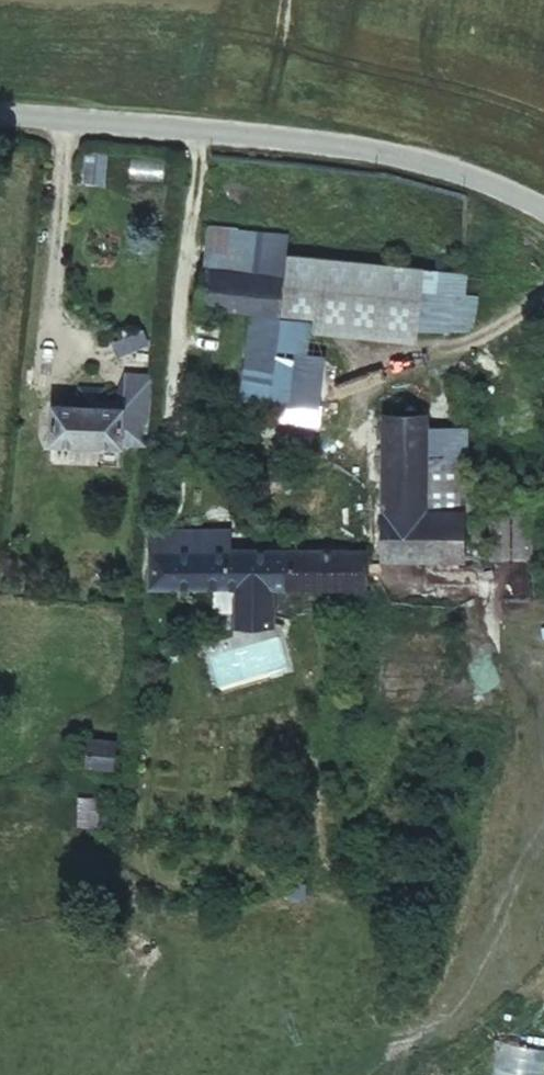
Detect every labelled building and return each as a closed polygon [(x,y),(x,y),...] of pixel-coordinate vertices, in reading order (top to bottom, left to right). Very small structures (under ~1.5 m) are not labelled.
[(105,181),(106,148),(85,147),(83,180),(105,181)] [(208,227),(210,204),(180,200),(170,292),(237,300),(292,306),(413,320),(421,253),(283,235),(208,227)] [(284,213),(210,204),(208,227),(283,235),(284,213)] [(292,306),(237,300),(229,377),(284,381),(292,306)] [(107,390),(106,398),(113,399),(141,401),(144,369),(117,366),(107,390)] [(52,433),(109,438),(109,436),(113,399),(106,398),(93,397),(94,383),(73,382),(72,395),(55,395),(52,433)] [(113,399),(109,436),(138,438),(141,401),(113,399)] [(388,562),(469,563),(470,513),(438,512),(431,419),(388,416),(388,562)] [(146,526),(145,546),(165,546),(166,526),(146,526)] [(166,526),(165,546),(223,548),(224,529),(166,526)] [(143,581),(244,583),(283,582),(370,585),(371,561),(370,554),(223,548),(165,546),(145,546),(143,581)] [(125,741),(79,735),(75,760),(121,766),(125,741)] [(490,1074),(539,1074),(543,1047),(543,1044),(497,1036),(490,1074)]
